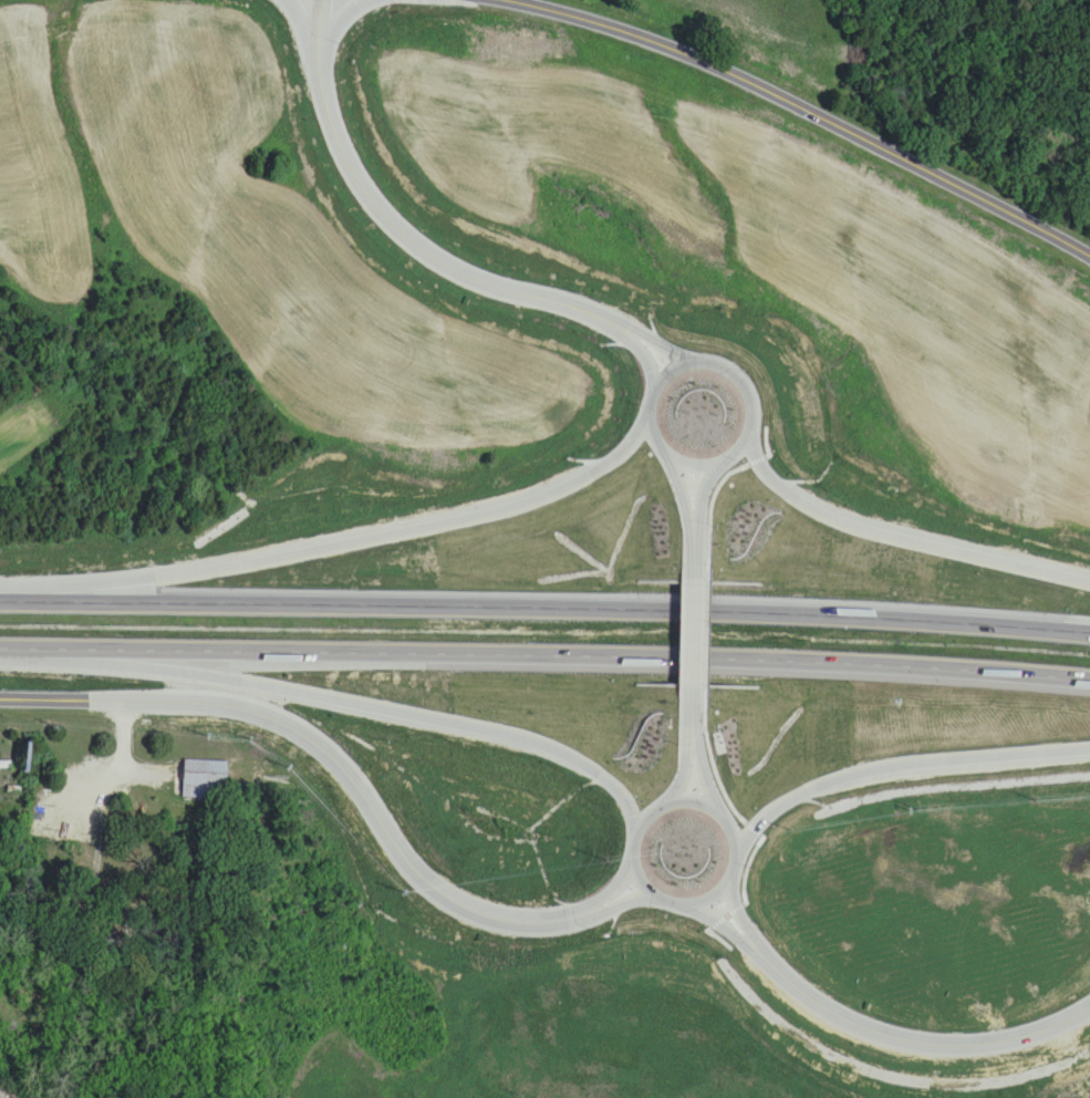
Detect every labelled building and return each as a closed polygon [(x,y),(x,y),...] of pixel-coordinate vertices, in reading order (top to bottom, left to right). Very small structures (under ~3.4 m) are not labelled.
[(183,800),(229,800),(229,763),(183,763),(183,800)]
